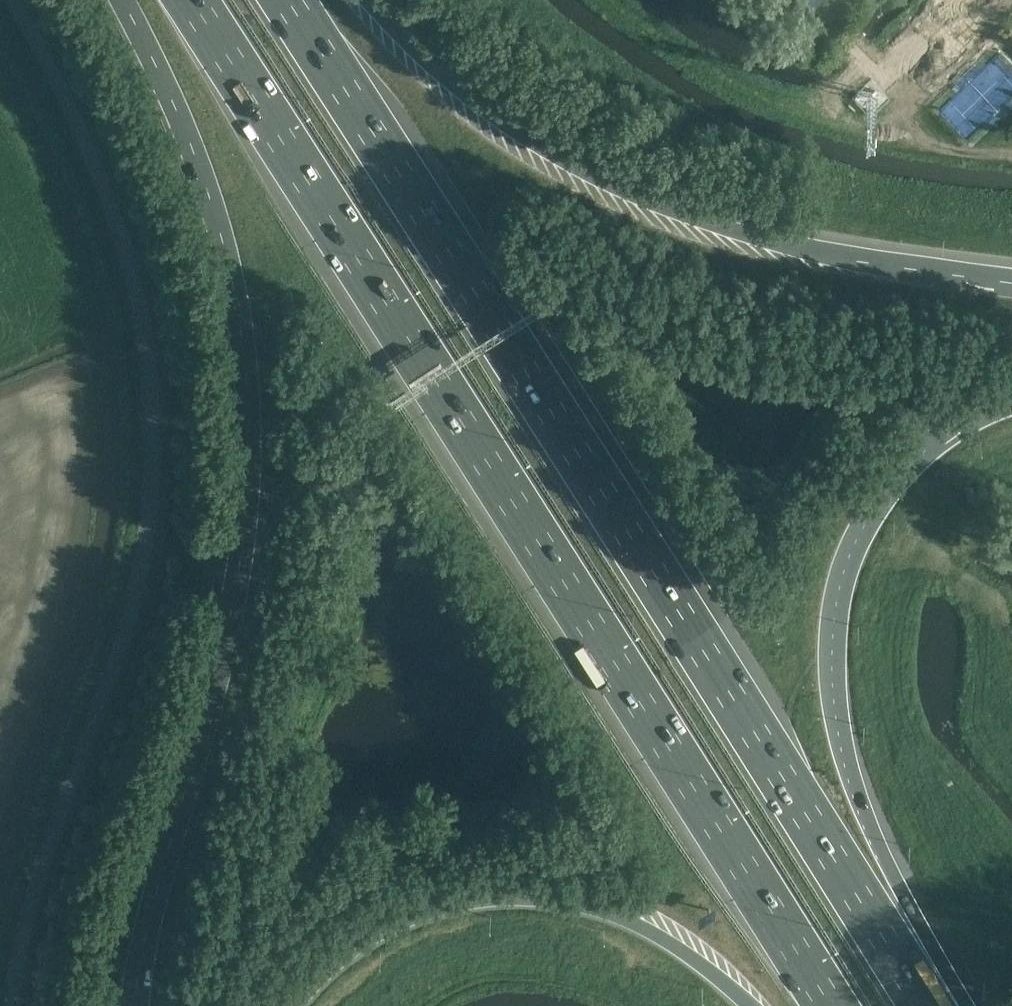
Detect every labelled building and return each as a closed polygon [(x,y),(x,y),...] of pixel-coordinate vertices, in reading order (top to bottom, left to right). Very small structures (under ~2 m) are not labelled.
[(811,9),(820,0),(802,0),(811,9)]
